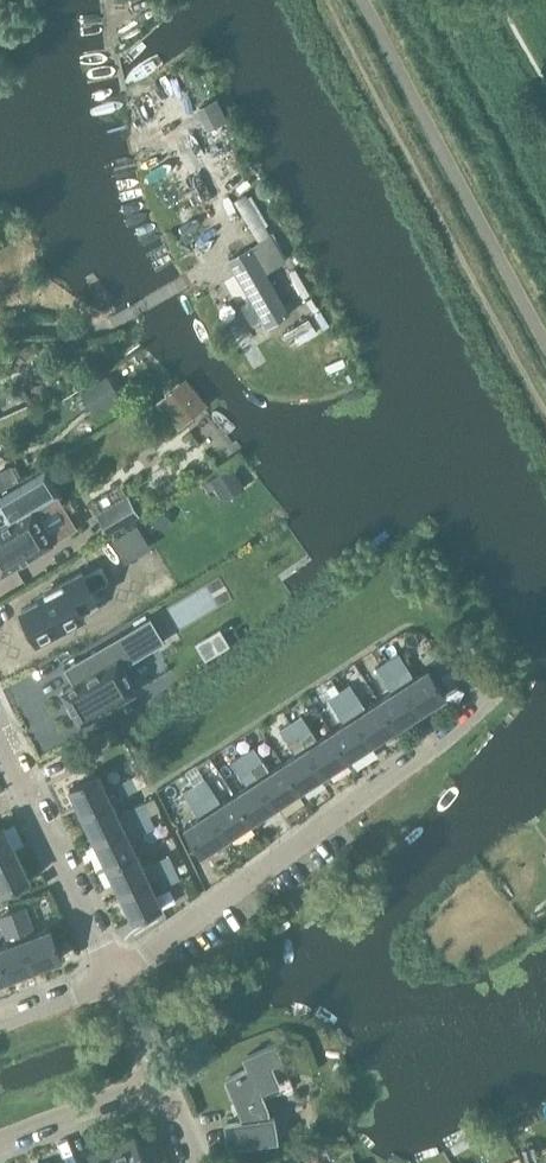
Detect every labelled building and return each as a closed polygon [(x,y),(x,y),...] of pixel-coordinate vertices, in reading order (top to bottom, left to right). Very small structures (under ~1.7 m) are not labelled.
[(292,311),(267,270),(287,259),(247,193),(235,199),(259,241),(230,258),(269,324),(292,311)] [(309,317),(285,331),(289,339),(313,325),(309,317)] [(106,374),(81,390),(88,401),(101,392),(108,403),(120,395),(106,374)] [(180,382),(164,395),(179,413),(195,400),(202,394),(187,376),(180,382)] [(0,420),(0,432),(15,426),(10,415),(0,420)] [(231,466),(211,479),(225,500),(245,486),(231,466)] [(1,575),(2,574),(54,543),(34,510),(61,494),(46,470),(0,497),(0,508),(9,523),(0,528),(0,574),(1,575)] [(130,497),(99,515),(108,532),(139,514),(130,497)] [(150,498),(138,504),(141,510),(153,504),(150,498)] [(158,511),(151,523),(165,531),(172,519),(158,511)] [(150,546),(138,526),(113,540),(126,561),(150,546)] [(85,616),(80,607),(96,598),(92,590),(109,581),(101,566),(84,575),(82,571),(21,609),(25,616),(21,618),(30,636),(34,634),(38,640),(85,616)] [(62,689),(82,724),(83,724),(83,723),(137,691),(123,666),(166,641),(151,616),(137,624),(66,666),(65,667),(74,682),(74,683),(64,689),(63,689),(62,689)] [(209,635),(219,651),(231,644),(221,627),(209,635)] [(399,651),(386,660),(397,676),(399,675),(410,667),(399,651)] [(386,660),(374,667),(391,693),(379,700),(396,727),(420,711),(403,685),(397,676),(386,660)] [(399,675),(397,676),(403,685),(420,711),(445,695),(427,669),(416,676),(410,667),(399,675)] [(350,683),(338,691),(372,742),(396,727),(379,700),(367,708),(350,683)] [(338,691),(326,699),(343,724),(331,732),(348,758),(372,742),(338,691)] [(302,714),(290,722),(324,774),(348,758),(331,732),(319,739),(302,714)] [(290,722),(278,730),(295,755),(283,763),(300,789),(324,774),(290,722)] [(258,726),(254,728),(257,735),(262,732),(258,726)] [(255,745),(242,753),(243,754),(276,805),(300,789),(283,763),(270,771),(255,745)] [(243,754),(230,762),(246,787),(234,794),(252,821),(276,805),(243,754)] [(83,814),(111,801),(110,800),(138,787),(137,786),(147,781),(142,771),(104,788),(98,774),(71,788),(83,814)] [(206,776),(194,784),(228,836),(252,821),(234,794),(222,802),(206,776)] [(194,784),(183,792),(199,817),(186,826),(203,852),(228,836),(194,784)] [(153,797),(145,801),(151,813),(159,809),(153,797)] [(96,840),(151,813),(145,801),(117,814),(111,801),(83,814),(96,840)] [(108,866),(136,852),(129,838),(156,825),(151,813),(96,840),(108,866)] [(16,850),(3,824),(0,826),(0,859),(16,850)] [(0,859),(0,885),(2,890),(29,877),(16,850),(0,859)] [(121,891),(176,864),(171,852),(142,865),(136,852),(108,866),(121,891)] [(152,887),(181,875),(180,873),(177,867),(176,864),(121,891),(134,918),(161,905),(152,887)] [(186,864),(177,867),(180,873),(188,870),(186,864)] [(11,911),(33,967),(61,956),(50,928),(35,933),(26,905),(11,911)] [(11,911),(0,915),(0,916),(10,943),(0,947),(0,961),(6,977),(33,967),(11,911)] [(279,1085),(270,1066),(281,1061),(275,1046),(244,1059),(249,1070),(226,1079),(240,1110),(242,1110),(244,1122),(226,1124),(230,1145),(277,1138),(274,1117),(268,1118),(267,1107),(260,1094),(279,1085)] [(111,1143),(119,1162),(162,1162),(159,1154),(153,1139),(138,1145),(134,1134),(111,1143)] [(160,1136),(153,1139),(159,1154),(166,1152),(160,1136)] [(322,1139),(303,1147),(306,1156),(326,1148),(322,1139)] [(111,1143),(88,1151),(93,1162),(119,1162),(111,1143)] [(297,1155),(277,1162),(300,1162),(297,1155)]
